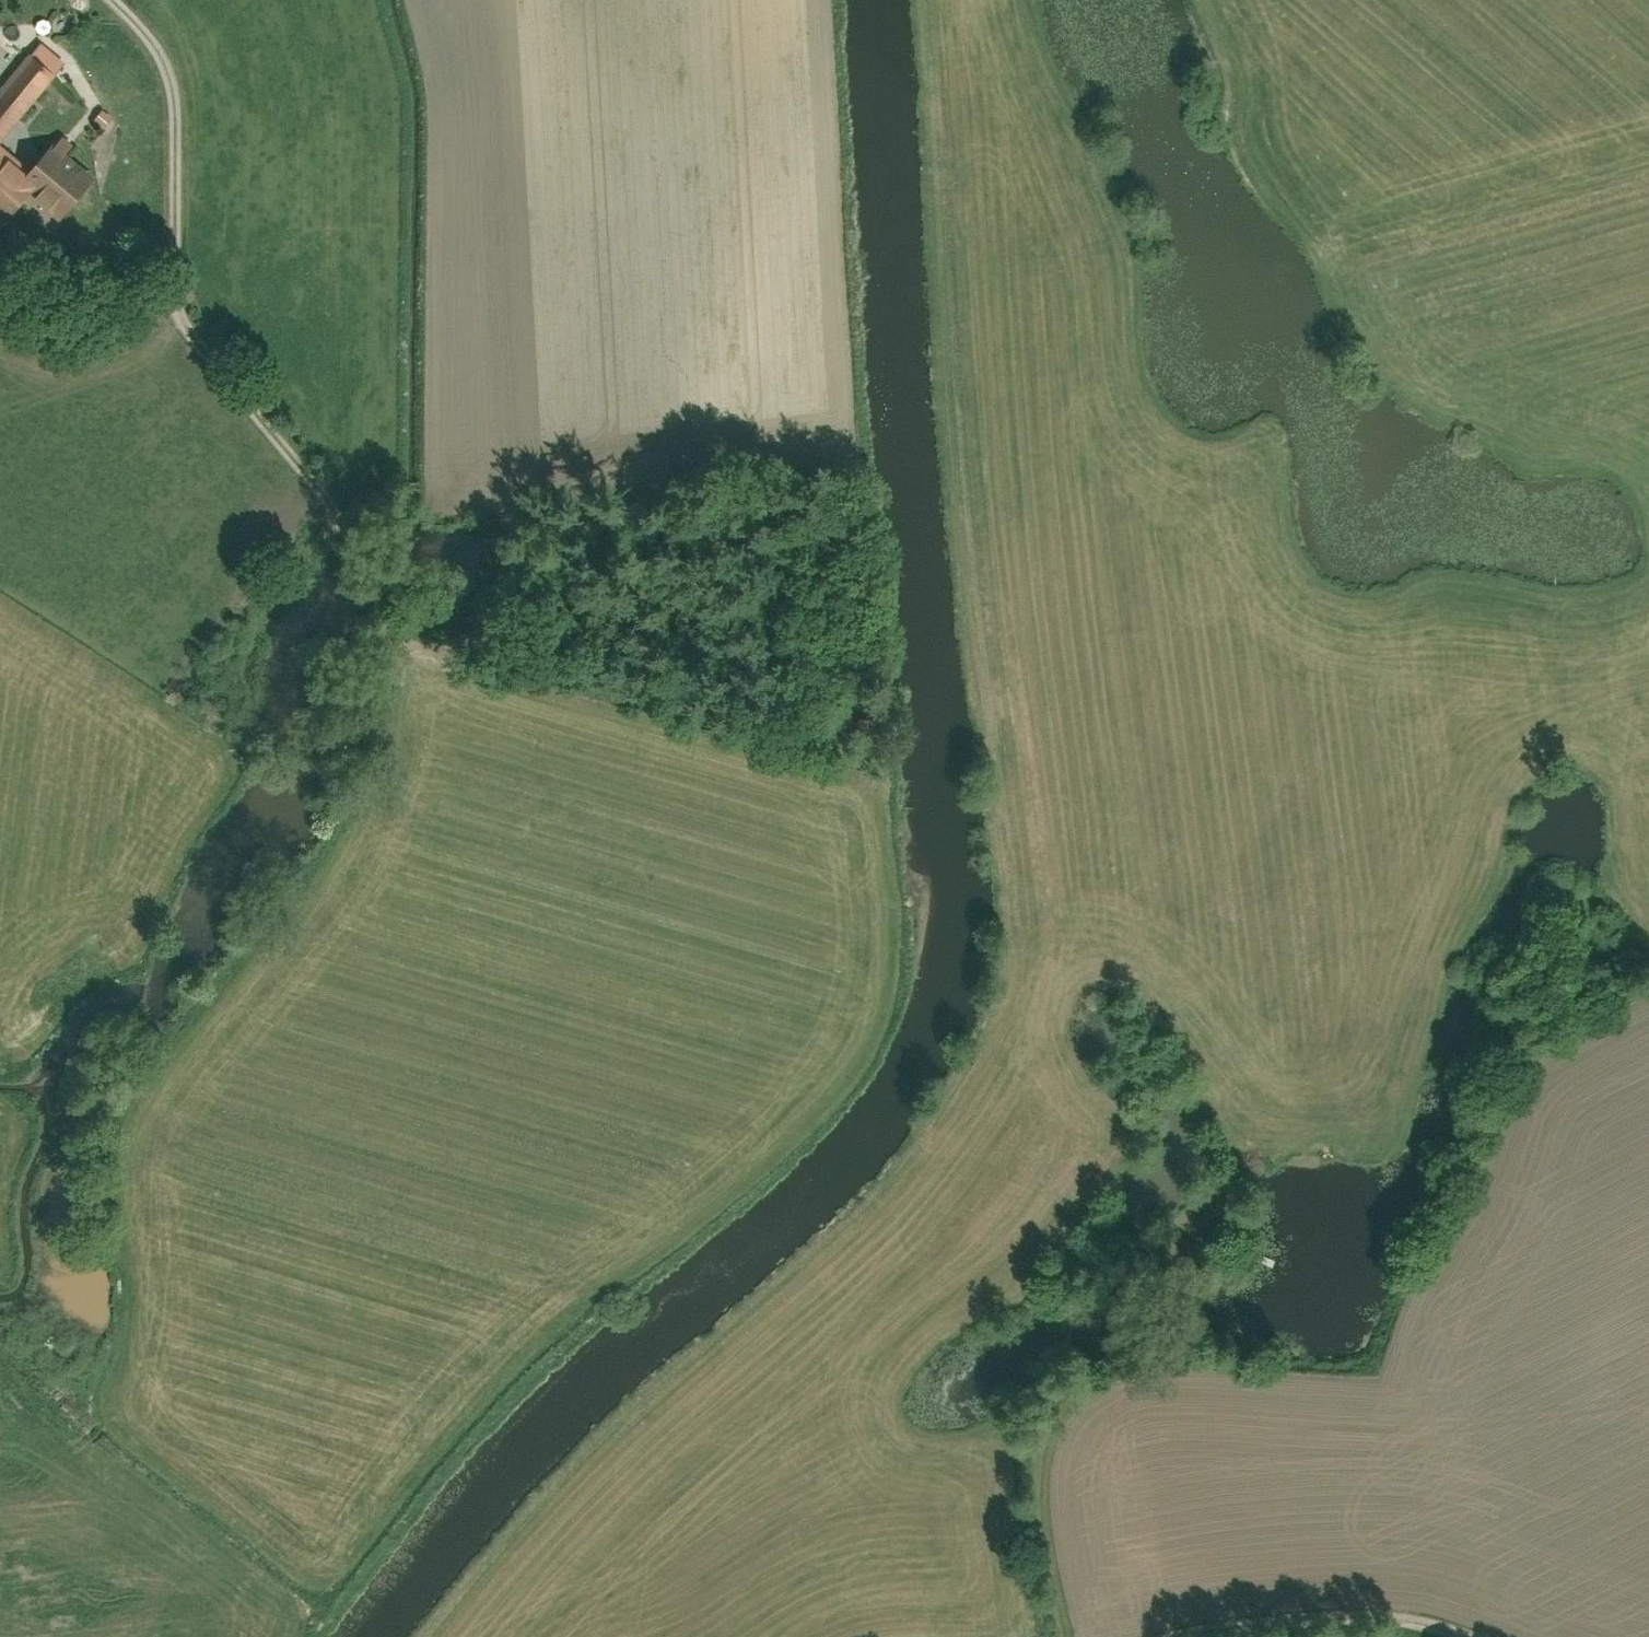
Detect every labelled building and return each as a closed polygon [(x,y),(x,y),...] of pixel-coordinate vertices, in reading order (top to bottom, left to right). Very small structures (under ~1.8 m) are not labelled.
[(46,67),(19,45),(0,68),(0,125),(46,67)] [(22,183),(56,211),(78,183),(87,172),(45,139),(26,162),(0,141),(0,210),(22,183)]
